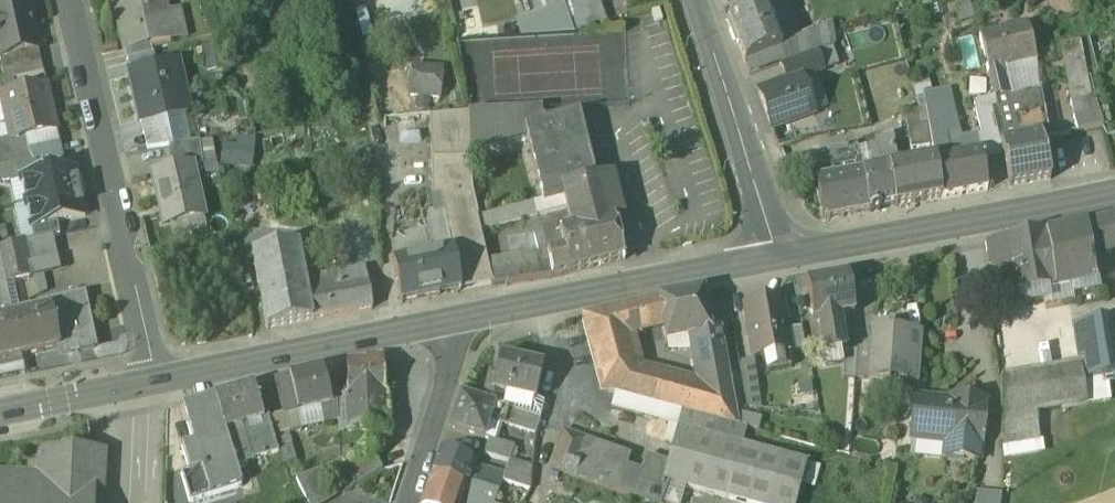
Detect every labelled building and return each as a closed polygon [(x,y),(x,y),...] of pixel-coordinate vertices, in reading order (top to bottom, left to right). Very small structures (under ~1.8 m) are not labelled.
[(0,55),(33,48),(29,28),(33,27),(27,0),(14,0),(0,3),(0,55)] [(123,47),(150,41),(171,36),(165,9),(163,0),(113,0),(123,47)] [(552,18),(566,13),(562,0),(548,5),(548,7),(552,18)] [(573,32),(605,21),(598,0),(562,0),(566,13),(573,32)] [(600,0),(598,0),(605,21),(607,21),(600,0)] [(765,3),(780,41),(797,34),(784,0),(772,0),(765,3)] [(797,34),(801,33),(788,0),(784,0),(797,34)] [(961,21),(974,17),(970,0),(956,0),(961,21)] [(782,45),(780,41),(765,3),(765,1),(728,15),(745,60),(781,46),(782,45)] [(165,9),(171,36),(187,32),(181,5),(165,9)] [(520,35),(573,32),(566,13),(552,18),(548,7),(515,18),(520,35)] [(781,46),(786,60),(817,49),(831,44),(834,43),(831,21),(801,33),(797,34),(780,41),(782,45),(781,46)] [(979,37),(988,74),(1005,69),(1036,62),(1027,25),(979,37)] [(38,47),(33,27),(29,28),(33,48),(38,47)] [(1059,44),(1070,100),(1091,96),(1081,40),(1059,44)] [(123,47),(126,60),(135,58),(153,54),(150,41),(123,47)] [(222,42),(203,45),(206,71),(225,69),(222,42)] [(831,44),(817,49),(824,69),(838,64),(831,44)] [(5,80),(43,71),(38,47),(33,48),(0,55),(0,59),(5,80)] [(824,69),(817,49),(786,60),(779,63),(786,81),(800,76),(801,78),(817,72),(824,69)] [(135,58),(137,70),(157,66),(154,54),(153,54),(135,58)] [(129,72),(137,70),(135,58),(126,60),(129,72)] [(177,61),(157,66),(137,70),(129,72),(140,119),(166,113),(184,109),(188,108),(177,61)] [(1017,92),(1039,88),(1036,62),(1005,69),(1011,94),(1017,92)] [(410,95),(439,98),(442,69),(413,66),(410,95)] [(1011,94),(1005,69),(988,74),(994,96),(997,108),(991,109),(995,123),(1000,143),(1018,140),(1009,94),(1011,94)] [(817,72),(801,78),(813,111),(829,106),(817,72)] [(759,91),(771,126),(813,111),(801,78),(800,76),(786,81),(759,91)] [(912,85),(918,110),(926,108),(923,94),(932,92),(929,82),(912,85)] [(11,137),(11,139),(28,135),(56,128),(46,84),(1,94),(1,96),(7,122),(8,124),(11,137)] [(1002,152),(1010,185),(1051,177),(1041,137),(1047,136),(1039,88),(1017,92),(1025,138),(1018,140),(1000,143),(1002,152)] [(923,94),(926,108),(952,103),(948,89),(932,92),(923,94)] [(1017,92),(1011,94),(1009,94),(1018,140),(1025,138),(1017,92)] [(1070,100),(1077,130),(1102,125),(1095,95),(1091,96),(1070,100)] [(973,102),(979,127),(995,123),(991,109),(997,108),(994,96),(973,102)] [(955,117),(952,103),(926,108),(928,124),(934,157),(935,160),(950,157),(943,120),(955,117)] [(905,112),(912,149),(929,146),(924,125),(928,124),(926,108),(918,110),(905,112)] [(184,109),(166,113),(173,145),(191,142),(184,109)] [(470,152),(527,138),(524,128),(544,123),(541,111),(469,113),(470,152)] [(147,148),(170,145),(173,145),(166,113),(140,119),(147,148)] [(431,159),(470,159),(470,152),(469,113),(431,116),(431,159)] [(580,115),(544,123),(524,128),(527,138),(539,188),(559,183),(561,189),(596,181),(580,115)] [(980,152),(977,133),(960,136),(955,117),(943,120),(950,157),(980,152)] [(980,152),(981,156),(1002,152),(1000,143),(995,123),(979,127),(980,132),(977,133),(980,152)] [(8,124),(0,126),(0,139),(11,137),(8,124)] [(38,162),(63,159),(56,128),(28,135),(33,161),(35,161),(35,162),(38,162)] [(35,162),(35,161),(33,161),(28,135),(11,139),(11,137),(0,139),(0,167),(35,162)] [(876,145),(880,167),(887,166),(897,164),(892,135),(875,138),(876,145)] [(212,139),(200,141),(205,164),(217,161),(212,139)] [(191,142),(173,145),(170,145),(176,169),(192,166),(205,164),(200,141),(191,142)] [(242,143),(223,141),(220,164),(239,166),(242,143)] [(827,150),(830,167),(838,166),(840,177),(862,174),(857,148),(857,145),(827,150)] [(876,145),(857,148),(862,174),(870,172),(869,169),(880,167),(876,145)] [(980,152),(950,157),(935,160),(942,197),(988,189),(981,156),(980,152)] [(895,205),(942,197),(935,160),(934,157),(897,164),(887,166),(895,205)] [(480,229),(565,209),(563,197),(542,202),(477,218),(472,198),(470,198),(470,159),(431,159),(432,197),(440,197),(443,210),(420,214),(425,237),(448,233),(458,281),(490,275),(487,261),(480,229)] [(8,180),(20,178),(39,175),(38,162),(35,162),(0,167),(0,182),(8,180)] [(152,175),(164,226),(168,225),(204,217),(192,166),(176,169),(152,175)] [(832,179),(840,177),(838,166),(830,167),(832,179)] [(880,208),(895,205),(887,166),(880,167),(869,169),(870,172),(862,174),(869,212),(880,210),(880,208)] [(20,178),(26,204),(80,192),(76,170),(39,175),(20,178)] [(823,220),(869,212),(862,174),(840,177),(832,179),(816,182),(823,220)] [(563,197),(565,209),(618,197),(613,177),(596,181),(561,189),(563,197)] [(26,204),(20,178),(8,180),(13,206),(26,204)] [(559,183),(539,188),(542,202),(563,197),(561,189),(559,183)] [(85,216),(80,192),(26,204),(31,228),(57,222),(85,216)] [(565,209),(570,229),(614,219),(615,222),(623,219),(618,197),(565,209)] [(31,228),(26,204),(13,206),(12,207),(20,244),(23,243),(34,241),(31,228)] [(1085,223),(1092,258),(1114,253),(1114,216),(1085,223)] [(204,217),(168,225),(171,239),(207,232),(204,217)] [(570,229),(559,232),(563,250),(550,253),(549,253),(555,276),(555,277),(624,259),(615,222),(614,219),(570,229)] [(31,228),(34,241),(53,237),(60,235),(57,222),(31,228)] [(1016,294),(1027,302),(1044,299),(1043,294),(1055,291),(1054,288),(1072,285),(1092,281),(1092,283),(1096,282),(1092,258),(1085,223),(1046,231),(985,241),(989,262),(997,260),(999,269),(1011,267),(1016,294)] [(545,235),(550,253),(563,250),(559,232),(545,235)] [(448,233),(425,237),(429,256),(395,262),(393,263),(402,303),(460,291),(458,281),(448,233)] [(23,243),(30,279),(61,272),(53,237),(34,241),(23,243)] [(391,244),(395,262),(429,256),(425,237),(391,244)] [(5,284),(14,282),(30,279),(23,243),(20,244),(0,248),(0,259),(5,284)] [(252,253),(267,328),(312,320),(372,308),(364,268),(339,272),(340,276),(333,278),(328,275),(304,280),(297,244),(252,253)] [(549,253),(508,259),(513,281),(555,276),(549,253)] [(13,317),(5,284),(0,259),(0,320),(13,317)] [(492,284),(513,281),(508,259),(487,261),(490,275),(492,284)] [(460,291),(492,284),(490,275),(458,281),(460,291)] [(813,322),(818,321),(833,318),(855,314),(847,275),(806,283),(813,322)] [(1092,281),(1072,285),(1074,298),(1101,293),(1099,282),(1096,282),(1092,283),(1092,281)] [(19,308),(14,282),(5,284),(13,317),(51,309),(49,301),(19,308)] [(1043,294),(1044,299),(1050,298),(1051,304),(1074,300),(1074,298),(1072,285),(1054,288),(1055,291),(1043,294)] [(695,350),(695,354),(722,349),(719,330),(710,331),(703,291),(659,298),(664,328),(666,342),(692,337),(695,350)] [(59,348),(61,355),(94,347),(83,293),(49,301),(51,309),(60,348),(59,348)] [(638,303),(642,319),(645,333),(664,328),(659,298),(638,303)] [(743,306),(753,359),(762,357),(783,353),(792,352),(788,330),(783,299),(743,306)] [(620,307),(624,324),(642,319),(638,303),(620,307)] [(637,372),(628,337),(626,337),(624,324),(620,307),(581,316),(601,390),(615,390),(615,394),(646,403),(651,404),(658,378),(637,372)] [(51,309),(13,317),(21,356),(59,348),(60,348),(51,309)] [(14,358),(21,356),(13,317),(0,320),(0,361),(14,358)] [(835,326),(833,318),(818,321),(824,355),(841,352),(843,351),(846,351),(841,325),(835,326)] [(628,337),(645,333),(642,319),(624,324),(626,337),(628,337)] [(1080,366),(1083,385),(1107,381),(1114,380),(1114,323),(1074,330),(1080,366)] [(872,382),(888,383),(889,370),(903,371),(905,371),(906,355),(908,332),(892,331),(892,328),(871,326),(870,348),(867,381),(872,382)] [(788,330),(792,352),(806,349),(802,327),(788,330)] [(906,355),(920,357),(922,333),(908,332),(906,355)] [(692,337),(666,342),(668,351),(695,350),(692,337)] [(855,380),(867,381),(870,348),(857,350),(857,352),(855,380)] [(682,412),(737,427),(735,415),(722,349),(695,354),(702,390),(658,378),(651,404),(672,410),(682,412)] [(857,352),(843,351),(844,379),(855,380),(857,352)] [(844,367),(841,352),(824,355),(821,355),(824,371),(844,367)] [(786,371),(783,353),(762,357),(765,375),(786,371)] [(903,384),(918,385),(918,381),(920,357),(906,355),(905,371),(903,371),(902,384),(903,384)] [(25,373),(21,356),(14,358),(15,363),(0,367),(0,378),(25,373)] [(349,415),(364,414),(384,413),(383,357),(347,364),(347,391),(336,392),(336,397),(338,420),(349,418),(349,415)] [(15,363),(14,358),(0,361),(0,367),(15,363)] [(494,407),(502,409),(505,396),(535,402),(543,367),(500,358),(496,374),(489,373),(482,403),(494,407)] [(740,365),(746,401),(760,401),(754,362),(740,365)] [(1110,402),(1107,381),(1083,385),(1080,366),(1000,378),(1001,419),(1036,414),(1110,402)] [(319,417),(320,423),(338,420),(336,397),(329,398),(321,368),(275,378),(287,415),(322,406),(324,416),(319,417)] [(888,383),(872,382),(870,395),(902,397),(903,384),(902,384),(888,383)] [(253,385),(214,397),(235,468),(236,468),(247,465),(246,462),(251,461),(278,453),(268,418),(263,419),(253,385)] [(643,417),(646,403),(615,394),(611,408),(643,417)] [(544,404),(535,402),(505,396),(502,409),(540,421),(544,404)] [(241,486),(236,468),(235,468),(214,397),(182,407),(193,444),(181,447),(189,471),(181,474),(189,502),(241,486)] [(490,421),(494,407),(482,403),(461,397),(449,428),(484,440),(490,421)] [(911,441),(956,445),(954,459),(954,460),(979,462),(985,403),(957,400),(957,406),(934,403),(934,400),(915,399),(911,441)] [(748,407),(761,409),(760,401),(746,401),(748,407)] [(643,417),(611,408),(611,410),(668,426),(662,445),(672,447),(682,412),(672,410),(651,404),(646,403),(643,417)] [(502,425),(535,435),(540,421),(502,409),(494,407),(490,421),(502,425)] [(663,483),(686,489),(737,502),(773,502),(785,459),(741,447),(746,429),(737,427),(682,412),(672,447),(667,465),(663,483)] [(384,428),(384,413),(364,414),(364,428),(384,428)] [(1036,414),(1001,419),(1001,449),(1040,443),(1036,414)] [(761,422),(735,415),(737,427),(746,429),(757,432),(761,422)] [(502,425),(490,421),(484,440),(489,440),(497,442),(502,425)] [(549,470),(617,494),(625,471),(628,464),(585,449),(588,442),(562,433),(549,470)] [(484,456),(508,463),(509,463),(510,462),(514,448),(497,442),(489,440),(484,456)] [(945,458),(954,459),(956,445),(911,441),(910,455),(941,459),(945,458)] [(1003,458),(1044,452),(1043,443),(1040,443),(1001,449),(1003,458)] [(96,479),(105,479),(106,450),(62,448),(61,454),(37,453),(37,460),(26,459),(25,473),(0,471),(0,502),(95,502),(96,479)] [(441,450),(432,477),(450,483),(451,479),(468,484),(468,483),(473,468),(474,465),(475,463),(441,450)] [(773,502),(796,502),(800,488),(806,465),(785,459),(773,502)] [(625,471),(617,494),(635,500),(635,498),(653,502),(662,502),(666,491),(661,489),(663,483),(667,465),(648,460),(641,477),(625,471)] [(342,462),(327,468),(343,494),(356,486),(342,462)] [(532,469),(510,462),(509,463),(508,463),(505,475),(502,484),(529,492),(530,491),(530,488),(532,469)] [(505,475),(474,465),(473,468),(492,475),(487,489),(499,492),(502,484),(505,475)] [(820,468),(806,465),(800,488),(814,492),(820,468)] [(309,474),(325,500),(320,502),(328,502),(343,494),(327,468),(309,474)] [(473,468),(468,483),(487,489),(492,475),(473,468)] [(325,500),(309,474),(296,480),(307,502),(320,502),(325,500)] [(425,495),(447,502),(461,502),(465,493),(468,484),(451,479),(450,483),(432,477),(425,495)] [(95,502),(104,502),(105,479),(96,479),(95,502)] [(499,492),(487,489),(468,483),(468,484),(465,493),(491,501),(493,496),(497,498),(499,492)] [(686,489),(663,483),(661,489),(666,491),(662,502),(682,502),(686,489)] [(497,498),(493,496),(491,501),(465,493),(461,502),(495,502),(497,498)] [(976,493),(975,502),(999,502),(1000,496),(976,493)]
